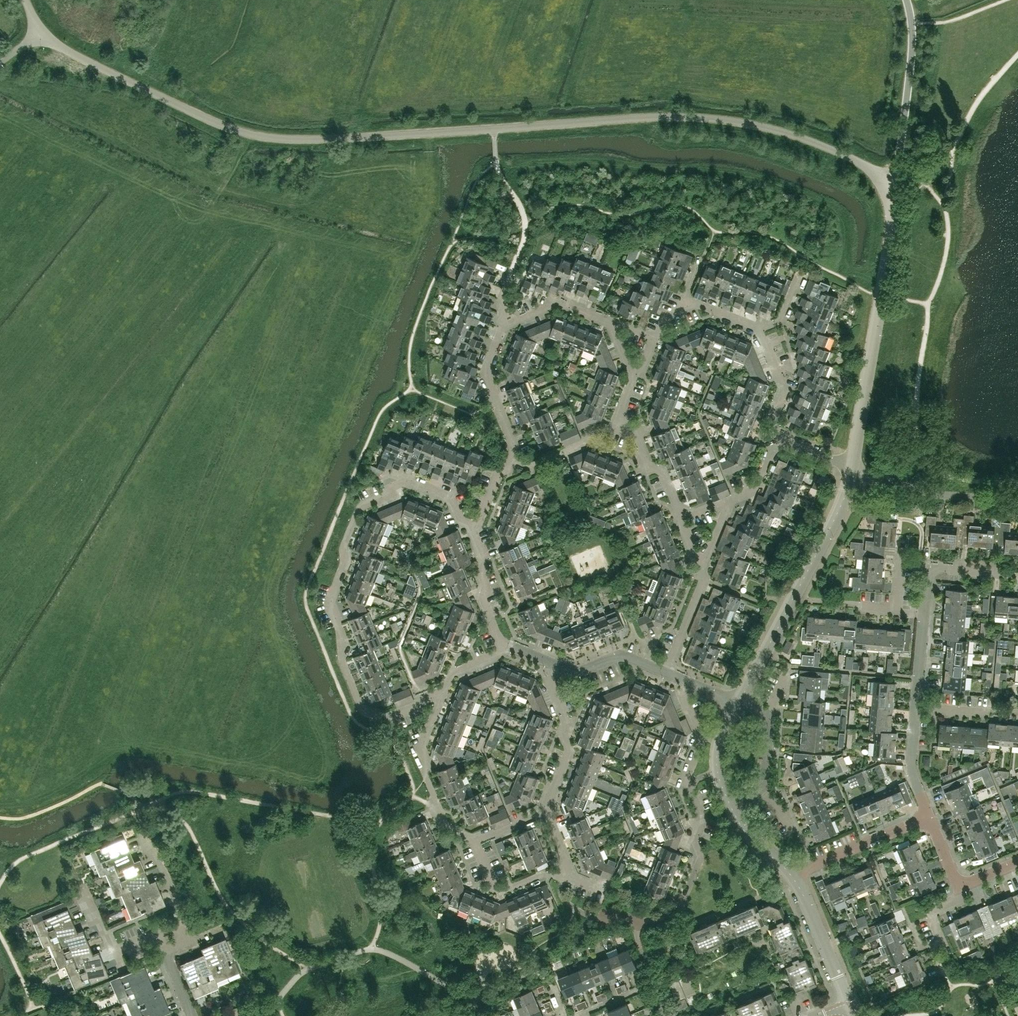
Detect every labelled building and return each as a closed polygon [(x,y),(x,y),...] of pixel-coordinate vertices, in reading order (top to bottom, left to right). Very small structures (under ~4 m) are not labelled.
[(586,235),(585,240),(597,244),(599,238),(599,237),(587,232),(586,235)] [(692,256),(683,252),(666,245),(661,257),(675,263),(677,258),(690,263),(692,256)] [(494,270),(495,268),(468,257),(462,270),(488,281),(493,283),(495,279),(496,275),(495,275),(491,273),(493,270),(494,270)] [(575,263),(571,271),(569,277),(564,289),(563,290),(564,290),(565,289),(571,291),(573,286),(578,288),(581,281),(583,276),(589,262),(577,257),(575,263)] [(688,268),(675,263),(661,257),(655,269),(670,275),(672,270),(685,275),(688,268)] [(542,272),(546,264),(533,258),(527,274),(533,276),(531,281),(525,279),(520,290),(527,293),(529,288),(535,290),(540,278),(542,272)] [(556,272),(560,263),(548,258),(546,264),(542,272),(548,275),(546,280),(540,278),(535,290),(534,292),(535,292),(536,290),(542,292),(544,287),(549,289),(554,277),(556,272)] [(571,271),(575,263),(562,258),(560,263),(556,272),(562,275),(561,280),(554,277),(549,289),(548,291),(549,291),(550,289),(556,292),(558,287),(564,289),(569,277),(571,271)] [(596,281),(601,267),(589,262),(583,276),(590,279),(588,284),(581,281),(578,288),(576,293),(583,296),(585,291),(590,294),(593,287),(596,281)] [(708,297),(719,270),(707,265),(701,280),(707,283),(705,288),(698,285),(694,296),(701,299),(703,294),(708,297)] [(723,296),(734,270),(721,265),(719,270),(708,297),(708,298),(709,296),(715,299),(718,294),(723,296)] [(588,299),(595,301),(597,297),(602,299),(602,300),(603,300),(614,273),(601,267),(596,281),(593,287),(590,294),(588,299)] [(682,281),(670,275),(655,269),(650,282),(665,288),(667,282),(680,287),(682,281)] [(486,286),(488,281),(462,270),(457,282),(463,285),(489,296),(490,296),(491,295),(489,294),(491,288),(486,286)] [(740,289),(746,275),(734,270),(723,296),(721,301),(728,304),(730,299),(735,301),(737,295),(740,289)] [(737,295),(735,301),(733,306),(740,309),(742,304),(747,306),(758,280),(746,275),(740,289),(746,292),(743,298),(737,295)] [(665,288),(650,282),(645,279),(640,292),(655,298),(657,292),(669,297),(672,291),(677,293),(665,288)] [(782,293),(785,285),(772,279),(770,285),(759,311),(759,312),(760,310),(767,313),(769,308),(774,310),(773,311),(774,312),(782,293)] [(838,298),(827,293),(830,285),(821,281),(820,284),(810,279),(804,292),(809,294),(807,299),(833,310),(838,298)] [(759,311),(770,285),(758,280),(747,306),(745,311),(752,314),(754,309),(759,311)] [(487,301),(489,296),(463,285),(458,297),(490,310),(491,311),(491,310),(490,309),(492,303),(487,301)] [(655,298),(640,292),(634,289),(629,301),(644,307),(647,309),(649,303),(659,307),(661,301),(667,303),(655,298)] [(487,315),(490,310),(458,297),(455,303),(461,305),(458,312),(485,322),(490,325),(493,318),(487,315)] [(833,310),(807,299),(802,297),(799,304),(804,306),(802,311),(828,322),(833,310)] [(644,307),(629,301),(624,299),(619,312),(634,318),(634,317),(636,312),(642,315),(638,325),(644,328),(651,311),(656,313),(647,309),(644,307)] [(447,319),(452,313),(447,308),(442,314),(447,319)] [(828,322),(802,311),(797,309),(794,316),(799,318),(797,323),(823,334),(828,322)] [(483,328),(485,322),(458,312),(453,324),(480,335),(485,337),(488,330),(483,328)] [(561,340),(569,321),(558,316),(555,322),(552,320),(543,324),(548,335),(549,334),(550,334),(550,335),(561,340)] [(569,321),(561,340),(572,345),(569,351),(569,352),(580,325),(569,321)] [(823,334),(797,323),(796,323),(795,324),(797,325),(795,331),(800,333),(798,338),(824,349),(829,336),(823,334)] [(478,340),(480,335),(453,324),(448,336),(475,347),(480,349),(483,342),(478,340)] [(548,335),(543,324),(538,326),(542,337),(548,335)] [(583,349),(591,330),(580,325),(569,352),(574,353),(576,346),(583,349)] [(711,350),(719,330),(707,325),(705,331),(702,330),(693,333),(698,344),(700,343),(699,345),(711,350)] [(542,337),(538,326),(533,328),(537,339),(542,337)] [(532,353),(537,341),(535,341),(535,340),(537,339),(533,328),(524,331),(523,335),(517,333),(512,345),(532,353)] [(597,355),(608,351),(603,339),(601,339),(603,334),(591,330),(583,349),(595,354),(595,353),(596,353),(597,355)] [(722,354),(730,335),(719,330),(711,350),(708,356),(712,357),(715,351),(722,354)] [(698,344),(693,333),(688,335),(692,346),(698,344)] [(692,346),(688,335),(683,337),(687,348),(692,346)] [(733,359),(741,339),(730,335),(722,354),(719,361),(723,363),(726,356),(733,359)] [(473,352),(475,347),(448,336),(443,348),(449,350),(475,361),(476,362),(477,361),(475,360),(478,354),(473,352)] [(682,362),(687,350),(685,350),(686,349),(687,348),(683,337),(674,341),(673,345),(667,342),(662,354),(682,362)] [(824,363),(829,351),(824,349),(798,338),(796,337),(796,338),(798,339),(795,345),(800,347),(798,352),(824,363)] [(757,359),(754,351),(750,349),(753,344),(741,339),(733,359),(744,363),(745,362),(746,362),(746,364),(757,359)] [(529,360),(532,353),(512,345),(508,356),(534,366),(536,362),(529,360)] [(474,365),(475,361),(449,350),(444,363),(449,365),(476,376),(477,376),(477,375),(476,375),(478,368),(473,366),(474,365)] [(610,356),(608,351),(597,355),(599,360),(610,356)] [(825,378),(830,366),(828,365),(824,363),(798,352),(797,352),(796,353),(798,353),(796,360),(801,362),(799,365),(798,367),(825,378)] [(686,372),(679,369),(682,362),(662,354),(658,365),(684,376),(686,372)] [(521,374),(523,375),(527,364),(534,367),(534,366),(508,356),(503,367),(509,369),(507,374),(510,382),(522,377),(521,375),(521,374)] [(612,361),(610,356),(599,360),(601,365),(601,366),(612,361)] [(760,365),(757,359),(746,364),(747,365),(749,369),(760,365)] [(615,387),(620,375),(614,373),(616,369),(615,369),(612,361),(601,366),(602,367),(602,368),(600,367),(596,379),(615,387)] [(570,362),(568,369),(575,371),(577,364),(570,362)] [(476,376),(449,365),(445,377),(465,385),(463,391),(473,395),(479,383),(474,381),(476,376)] [(674,380),(677,373),(684,376),(658,365),(653,376),(679,387),(681,383),(674,380)] [(751,375),(762,370),(760,365),(749,369),(751,375)] [(825,392),(830,380),(825,378),(798,367),(797,366),(796,367),(798,368),(796,374),(801,376),(799,382),(825,392)] [(765,396),(770,385),(764,382),(766,379),(766,378),(762,370),(751,375),(752,377),(750,377),(746,388),(765,396)] [(611,398),(615,387),(596,379),(589,376),(587,380),(590,381),(587,388),(611,398)] [(679,395),(682,388),(679,387),(653,376),(653,377),(662,381),(658,391),(684,402),(686,398),(679,395)] [(716,376),(711,387),(717,389),(721,379),(716,376)] [(524,382),(522,377),(510,382),(512,387),(506,390),(510,401),(530,393),(525,381),(524,382)] [(825,392),(799,382),(797,381),(797,382),(799,382),(796,389),(801,391),(799,396),(826,407),(831,395),(825,392)] [(761,407),(765,396),(746,388),(739,385),(737,389),(744,392),(741,399),(734,396),(761,407)] [(611,398),(587,388),(584,387),(582,391),(589,394),(587,401),(606,409),(611,398)] [(675,406),(677,400),(684,402),(658,391),(653,402),(673,410),(680,413),(682,409),(675,406)] [(534,404),(530,393),(510,401),(515,412),(534,404)] [(826,407),(799,396),(794,394),(791,401),(796,403),(794,408),(821,419),(826,407)] [(756,418),(761,407),(734,396),(733,400),(740,403),(737,410),(730,407),(756,418)] [(602,421),(606,409),(587,401),(582,413),(583,413),(583,414),(581,414),(586,426),(594,422),(596,418),(602,421)] [(668,422),(673,410),(653,402),(648,414),(654,416),(652,420),(653,421),(656,428),(668,425),(667,422),(667,421),(668,422)] [(539,415),(534,404),(515,412),(520,423),(539,415)] [(821,419),(794,408),(789,406),(786,413),(791,415),(789,420),(788,420),(816,432),(821,419)] [(752,429),(756,418),(730,407),(728,411),(735,414),(732,421),(725,418),(725,419),(752,429)] [(491,411),(494,420),(500,418),(497,409),(491,411)] [(534,430),(553,422),(548,411),(539,415),(520,423),(520,424),(529,420),(534,430)] [(586,426),(581,414),(575,417),(580,428),(586,426)] [(747,441),(747,440),(752,429),(725,419),(723,422),(730,425),(727,433),(730,434),(747,441)] [(560,440),(557,434),(558,434),(553,422),(534,430),(538,442),(544,439),(547,446),(560,440)] [(676,440),(671,428),(669,429),(668,425),(656,428),(658,433),(651,436),(656,448),(676,440)] [(581,438),(577,427),(575,427),(571,429),(575,440),(581,438)] [(575,440),(571,429),(565,432),(570,443),(575,440)] [(570,443),(565,432),(559,434),(564,445),(570,443)] [(752,455),(756,444),(747,440),(747,441),(730,434),(728,438),(735,440),(732,447),(752,455)] [(421,466),(431,440),(419,435),(417,441),(406,467),(406,468),(407,466),(414,469),(416,464),(421,466)] [(406,467),(417,441),(404,436),(402,441),(391,468),(391,469),(392,469),(392,467),(399,470),(401,465),(406,467)] [(391,468),(402,441),(390,437),(384,451),(382,457),(378,467),(384,470),(386,465),(391,468)] [(670,455),(685,449),(680,438),(676,440),(656,448),(661,459),(670,455)] [(433,471),(444,445),(431,440),(421,466),(419,471),(426,474),(428,469),(433,471)] [(445,476),(456,450),(444,445),(433,471),(431,476),(438,479),(440,474),(445,476)] [(694,458),(690,447),(685,449),(670,455),(675,466),(694,458)] [(752,455),(732,447),(727,459),(729,459),(728,460),(721,463),(726,474),(740,468),(741,465),(747,467),(752,455)] [(590,480),(601,454),(589,449),(587,455),(583,453),(574,457),(579,468),(581,467),(582,467),(581,469),(592,473),(589,480),(590,480)] [(458,481),(468,455),(456,450),(445,476),(443,481),(450,484),(452,479),(458,481)] [(472,482),(483,455),(471,450),(468,455),(458,481),(457,483),(458,483),(458,481),(465,484),(467,479),(472,481),(471,482),(472,482)] [(604,478),(612,458),(601,454),(590,480),(594,482),(596,475),(604,478)] [(786,477),(801,483),(806,471),(801,468),(803,462),(790,456),(787,463),(791,465),(789,471),(776,466),(774,472),(786,477)] [(579,468),(574,457),(569,459),(574,470),(579,468)] [(628,479),(624,470),(621,469),(623,463),(612,458),(604,478),(615,483),(616,481),(617,483),(628,479)] [(699,469),(694,458),(675,466),(679,477),(699,469)] [(703,480),(699,469),(679,477),(684,488),(703,480)] [(796,496),(801,483),(786,477),(774,472),(769,485),(781,490),(796,496)] [(541,488),(536,477),(531,480),(535,491),(541,488)] [(642,492),(637,481),(630,484),(628,479),(617,483),(619,489),(618,489),(623,500),(642,492)] [(535,491),(531,480),(522,483),(520,487),(515,485),(510,496),(522,501),(530,504),(534,493),(533,492),(534,491),(535,491)] [(708,491),(703,480),(684,488),(688,499),(697,496),(700,503),(711,498),(708,491)] [(731,493),(726,482),(720,485),(725,496),(731,493)] [(725,496),(720,485),(715,487),(719,498),(725,496)] [(719,498),(715,487),(709,489),(714,500),(719,498)] [(791,508),(796,496),(781,490),(779,496),(766,491),(764,497),(770,500),(785,506),(791,508)] [(623,500),(616,503),(618,508),(620,509),(625,506),(627,511),(647,503),(642,492),(623,500)] [(522,501),(510,496),(506,507),(525,515),(539,521),(541,517),(527,511),(530,504),(522,501)] [(413,522),(421,503),(409,498),(407,504),(403,502),(395,505),(399,517),(401,516),(402,516),(401,517),(413,522)] [(780,518),(785,506),(770,500),(768,505),(756,500),(753,507),(760,509),(775,516),(780,518)] [(424,527),(432,507),(421,503),(413,522),(424,527)] [(651,514),(647,503),(627,511),(620,514),(622,517),(622,518),(629,515),(632,522),(651,514)] [(399,517),(395,505),(390,508),(394,519),(399,517)] [(449,527),(445,519),(441,517),(443,512),(432,507),(424,527),(435,531),(436,530),(437,532),(449,527)] [(522,522),(525,515),(506,507),(501,518),(521,526),(533,532),(535,527),(522,522)] [(394,519),(390,508),(384,510),(389,521),(394,519)] [(770,528),(775,516),(760,509),(758,515),(745,510),(743,517),(749,519),(764,525),(770,528)] [(389,521),(384,510),(376,513),(374,517),(369,515),(364,526),(384,534),(388,523),(387,522),(387,521),(389,521)] [(646,530),(665,521),(661,510),(651,514),(632,522),(632,523),(634,522),(636,526),(643,523),(646,529),(646,530)] [(896,534),(897,522),(886,521),(886,514),(868,513),(867,523),(877,523),(876,532),(896,534)] [(943,547),(945,526),(936,525),(936,516),(927,515),(925,533),(932,534),(931,546),(943,547)] [(981,546),(982,525),(973,525),(974,515),(964,515),(964,519),(962,537),(963,537),(963,533),(969,533),(968,545),(981,546)] [(916,525),(923,524),(921,517),(915,519),(916,525)] [(1000,536),(1002,522),(1002,518),(992,517),(991,526),(982,525),(981,546),(993,547),(994,536),(1000,536)] [(515,540),(515,538),(515,537),(516,538),(521,526),(501,518),(497,530),(498,530),(504,545),(515,540)] [(955,548),(956,536),(962,537),(964,519),(955,518),(954,527),(945,526),(943,547),(955,548)] [(760,537),(764,525),(749,519),(747,524),(735,519),(732,526),(739,529),(754,535),(760,537)] [(650,541),(670,533),(665,521),(646,530),(646,529),(639,532),(641,536),(647,534),(650,541)] [(1017,542),(1017,533),(1010,532),(1011,523),(1002,522),(1000,536),(1000,540),(1005,541),(1004,552),(1017,553),(1017,542)] [(379,545),(384,534),(364,526),(359,537),(379,545)] [(451,532),(449,527),(437,532),(439,537),(438,538),(443,549),(462,541),(457,530),(451,532)] [(749,547),(754,535),(739,529),(736,535),(724,530),(722,536),(734,541),(749,547)] [(895,546),(896,534),(876,532),(875,541),(866,541),(865,549),(863,549),(857,549),(855,549),(883,552),(883,545),(895,546)] [(655,552),(675,544),(670,533),(650,541),(644,543),(645,548),(652,545),(655,552)] [(375,556),(379,545),(359,537),(355,548),(375,556)] [(518,545),(515,540),(504,545),(506,550),(499,553),(504,564),(524,556),(519,544),(518,545)] [(467,552),(465,547),(462,541),(443,549),(448,560),(467,552)] [(744,559),(749,547),(734,541),(731,548),(719,543),(717,548),(734,556),(744,559)] [(679,555),(675,544),(655,552),(660,563),(661,563),(663,567),(674,563),(672,558),(679,555)] [(379,571),(384,560),(375,556),(355,548),(355,549),(364,552),(360,563),(379,571)] [(883,570),(884,558),(882,558),(883,552),(855,549),(854,559),(863,559),(863,568),(883,570)] [(471,563),(467,552),(448,560),(452,571),(471,563)] [(539,561),(538,558),(527,563),(524,556),(504,564),(509,575),(528,567),(529,567),(551,558),(550,556),(539,561)] [(744,574),(750,561),(744,559),(734,556),(732,562),(720,557),(717,563),(729,568),(744,574)] [(375,582),(379,571),(360,563),(355,574),(375,582)] [(467,578),(462,567),(472,563),(471,563),(452,571),(443,575),(448,586),(467,578)] [(677,589),(682,578),(677,575),(678,572),(674,563),(663,567),(664,569),(664,570),(663,570),(658,581),(677,589)] [(509,575),(513,586),(533,578),(540,575),(538,571),(531,574),(529,567),(528,567),(509,575)] [(739,586),(744,574),(729,568),(727,574),(715,569),(712,575),(739,586)] [(870,582),(882,583),(883,570),(863,568),(862,577),(852,577),(852,586),(853,586),(860,587),(870,588),(870,582)] [(428,582),(426,578),(424,571),(418,573),(422,584),(428,582)] [(370,593),(375,582),(355,574),(351,585),(370,593)] [(417,587),(413,576),(411,575),(408,583),(417,587)] [(467,597),(465,592),(472,589),(467,578),(448,586),(452,597),(453,597),(456,602),(467,597)] [(533,578),(513,586),(518,597),(520,596),(522,601),(533,597),(531,592),(544,586),(543,582),(536,585),(533,578)] [(673,600),(677,589),(658,581),(651,578),(649,582),(656,585),(653,592),(673,600)] [(404,593),(413,597),(417,587),(408,583),(404,593)] [(966,604),(967,591),(966,591),(966,585),(952,583),(951,590),(947,589),(945,602),(966,604)] [(366,605),(370,593),(351,585),(346,597),(352,599),(350,603),(354,612),(365,607),(364,605),(364,604),(366,605)] [(668,611),(673,600),(653,592),(647,589),(645,593),(652,596),(649,603),(668,611)] [(736,611),(741,598),(726,592),(724,598),(711,593),(709,600),(715,603),(730,609),(736,611)] [(995,614),(995,616),(1007,617),(1009,597),(996,596),(996,598),(992,597),(990,613),(995,614)] [(469,610),(471,606),(467,597),(456,602),(457,605),(455,604),(450,616),(470,624),(475,612),(469,610)] [(562,597),(557,608),(562,610),(566,599),(562,597)] [(1009,597),(1007,617),(1017,618),(1017,597),(1009,597)] [(562,610),(567,612),(571,601),(567,599),(562,610)] [(625,628),(614,602),(609,603),(612,610),(605,613),(613,633),(625,628)] [(965,616),(966,604),(945,602),(944,614),(965,616)] [(664,623),(668,611),(649,603),(644,615),(646,615),(645,616),(644,616),(649,628),(657,624),(658,620),(664,623)] [(725,621),(730,609),(715,603),(713,608),(701,603),(698,610),(710,615),(725,621)] [(549,612),(547,608),(541,611),(538,604),(518,612),(523,623),(542,615),(543,615),(549,612)] [(613,633),(605,613),(602,606),(600,607),(598,608),(601,615),(594,618),(602,637),(613,633)] [(373,623),(369,611),(367,612),(365,607),(354,612),(356,617),(349,619),(354,631),(373,623)] [(602,637),(594,618),(591,611),(587,613),(590,619),(583,622),(591,642),(602,637)] [(964,628),(965,616),(944,614),(943,626),(964,628)] [(544,639),(548,628),(546,627),(547,626),(543,615),(542,615),(523,623),(528,634),(533,632),(535,636),(544,639)] [(720,633),(725,621),(710,615),(708,620),(696,616),(693,622),(705,627),(720,633)] [(745,615),(744,618),(745,621),(754,624),(756,619),(745,615)] [(466,635),(470,624),(450,616),(446,627),(466,635)] [(591,642),(583,622),(580,616),(576,617),(579,624),(572,627),(580,647),(591,642)] [(649,628),(644,616),(637,619),(642,630),(649,628)] [(819,638),(820,618),(808,617),(806,637),(819,638)] [(831,639),(833,619),(820,618),(819,638),(831,639)] [(843,641),(845,620),(833,619),(831,639),(843,641)] [(855,642),(856,627),(857,627),(857,621),(845,620),(843,641),(855,642)] [(378,634),(373,623),(354,631),(359,642),(378,634)] [(963,640),(964,628),(943,626),(942,638),(948,639),(969,641),(969,640),(963,640)] [(461,646),(466,635),(446,627),(441,638),(461,646)] [(580,647),(572,627),(560,632),(561,633),(560,633),(558,633),(554,644),(563,647),(566,646),(569,651),(580,647)] [(716,645),(720,633),(705,627),(703,633),(691,628),(688,634),(706,641),(716,645)] [(869,628),(857,627),(856,627),(855,642),(854,648),(867,649),(869,628)] [(549,641),(553,630),(548,628),(544,639),(549,641)] [(879,650),(881,629),(869,628),(867,649),(879,650)] [(891,651),(893,630),(881,629),(879,650),(891,651)] [(554,644),(558,633),(553,630),(549,641),(554,644)] [(910,652),(911,640),(905,640),(906,631),(893,630),(891,651),(910,652)] [(383,645),(378,634),(359,642),(363,652),(354,656),(354,657),(373,649),(383,645)] [(447,653),(452,642),(461,646),(441,638),(432,634),(428,645),(447,653)] [(968,653),(969,641),(948,639),(947,651),(968,653)] [(716,660),(721,647),(716,645),(706,641),(704,647),(692,642),(689,649),(701,654),(716,660)] [(443,664),(447,653),(428,645),(423,656),(443,664)] [(378,660),(373,649),(354,657),(359,668),(378,660)] [(967,665),(968,653),(947,651),(946,663),(967,665)] [(711,672),(716,660),(701,654),(699,659),(687,655),(684,661),(711,672)] [(815,656),(803,655),(802,665),(814,666),(814,659),(815,656)] [(431,677),(432,673),(438,676),(443,664),(423,656),(418,668),(420,668),(419,669),(412,672),(417,683),(431,677)] [(383,671),(378,660),(359,668),(363,679),(383,671)] [(966,677),(967,665),(946,663),(945,675),(966,677)] [(505,689),(513,670),(502,665),(500,671),(496,669),(487,672),(492,684),(494,683),(495,683),(494,684),(505,689)] [(516,694),(524,674),(513,670),(505,689),(516,694)] [(387,682),(383,671),(363,679),(368,690),(387,682)] [(820,689),(821,677),(829,678),(829,673),(814,671),(813,676),(801,675),(800,688),(820,689)] [(492,684),(487,672),(482,674),(487,686),(492,684)] [(487,686),(482,674),(477,677),(482,688),(487,686)] [(541,694),(537,686),(533,684),(536,679),(524,674),(516,694),(528,698),(528,697),(529,697),(530,699),(541,694)] [(966,677),(945,675),(943,693),(964,695),(964,690),(966,677)] [(482,688),(477,677),(468,680),(467,684),(461,682),(457,693),(476,701),(481,690),(480,689),(482,688)] [(639,705),(647,685),(636,681),(633,686),(630,685),(621,688),(626,700),(628,699),(628,700),(639,705)] [(392,693),(387,682),(368,690),(372,701),(392,693)] [(894,696),(895,683),(875,682),(873,694),(894,696)] [(650,709),(658,690),(647,685),(639,705),(650,709)] [(414,699),(409,688),(404,691),(409,702),(414,699)] [(626,700),(621,688),(616,691),(621,702),(626,700)] [(819,701),(820,689),(800,688),(799,700),(805,701),(805,700),(825,702),(819,701)] [(675,710),(671,702),(667,700),(670,694),(658,690),(650,709),(662,714),(662,713),(663,713),(664,715),(675,710)] [(409,702),(404,691),(403,691),(398,693),(403,704),(409,702)] [(621,702),(616,691),(611,693),(615,704),(621,702)] [(403,704),(398,693),(393,695),(397,706),(403,704)] [(472,712),(476,701),(457,693),(452,704),(472,712)] [(610,717),(615,706),(613,705),(614,705),(615,704),(611,693),(602,696),(601,700),(595,698),(590,709),(610,717)] [(543,700),(541,694),(530,699),(532,704),(543,700)] [(893,708),(894,696),(873,694),(872,706),(893,708)] [(545,705),(543,700),(532,704),(534,710),(545,705)] [(829,709),(830,702),(825,702),(805,700),(805,701),(803,712),(824,714),(825,708),(829,709)] [(467,723),(472,712),(452,704),(448,715),(467,723)] [(549,713),(545,705),(534,710),(535,711),(535,712),(534,711),(529,723),(548,731),(553,719),(547,717),(549,713)] [(892,720),(893,708),(872,706),(871,718),(892,720)] [(605,728),(610,717),(590,709),(586,720),(605,728)] [(677,715),(675,710),(664,715),(666,720),(677,715)] [(823,726),(824,714),(803,712),(802,725),(823,726)] [(463,735),(467,723),(448,715),(443,727),(463,735)] [(668,725),(679,721),(677,715),(666,720),(668,725)] [(891,732),(892,720),(871,718),(870,731),(876,731),(897,733),(891,732)] [(601,740),(605,728),(586,720),(581,732),(601,740)] [(682,747),(687,735),(681,733),(683,729),(679,721),(668,725),(669,727),(668,728),(667,727),(662,739),(682,747)] [(544,742),(548,731),(529,723),(524,734),(544,742)] [(1000,745),(1002,724),(989,723),(989,729),(987,749),(988,749),(988,744),(1000,745)] [(951,746),(952,726),(940,724),(938,745),(951,746)] [(1012,746),(1014,725),(1002,724),(1000,745),(1012,746)] [(822,739),(823,726),(802,725),(801,737),(822,739)] [(963,747),(965,727),(952,726),(951,746),(963,747)] [(458,746),(463,735),(443,727),(439,738),(458,746)] [(975,748),(977,728),(965,727),(963,747),(975,748)] [(987,749),(989,729),(977,728),(975,748),(987,749)] [(896,745),(897,733),(876,731),(875,743),(896,745)] [(596,750),(601,740),(581,732),(577,743),(586,747),(586,746),(606,755),(606,754),(596,750)] [(539,753),(544,742),(524,734),(520,745),(539,753)] [(821,751),(822,739),(801,737),(800,749),(821,751)] [(452,759),(452,757),(452,756),(454,757),(458,746),(439,738),(434,749),(439,751),(438,755),(441,764),(452,759)] [(677,758),(682,747),(662,739),(658,750),(677,758)] [(895,758),(896,745),(875,743),(874,756),(873,756),(873,760),(891,762),(891,757),(895,758)] [(535,764),(539,753),(520,745),(515,756),(535,764)] [(601,766),(606,755),(586,746),(586,747),(581,758),(601,766)] [(673,769),(677,758),(658,750),(653,761),(673,769)] [(808,761),(809,754),(794,753),(793,760),(808,761)] [(530,775),(535,764),(515,756),(511,768),(520,771),(539,779),(540,779),(530,775)] [(596,777),(601,766),(581,758),(577,769),(596,777)] [(455,764),(452,759),(441,764),(443,769),(436,772),(441,783),(461,775),(456,764),(455,764)] [(668,780),(673,769),(653,761),(649,772),(656,775),(653,781),(665,785),(667,780),(668,780)] [(813,763),(805,766),(804,763),(793,762),(792,768),(799,782),(818,774),(813,763)] [(963,773),(976,768),(974,763),(961,769),(963,773)] [(592,788),(596,777),(577,769),(572,780),(592,788)] [(950,779),(963,773),(961,769),(949,774),(950,779)] [(535,790),(539,779),(520,771),(515,782),(535,790)] [(822,785),(818,774),(799,782),(803,793),(817,788),(822,785)] [(465,786),(461,775),(441,783),(446,794),(465,786)] [(969,795),(964,784),(965,784),(962,777),(951,782),(953,788),(945,792),(950,803),(969,795)] [(587,799),(592,788),(572,780),(568,791),(587,799)] [(670,798),(666,787),(664,788),(664,787),(665,785),(653,781),(650,789),(652,793),(646,795),(651,807),(670,798)] [(523,803),(525,799),(530,802),(535,790),(515,782),(511,794),(512,794),(512,795),(510,795),(514,806),(523,803)] [(904,782),(898,784),(887,789),(895,808),(906,803),(903,795),(909,793),(904,782)] [(470,797),(465,786),(446,794),(451,805),(460,802),(460,801),(479,793),(470,797)] [(822,799),(817,788),(803,793),(798,796),(803,807),(822,799)] [(895,808),(887,789),(876,794),(884,813),(895,808)] [(569,812),(571,817),(582,812),(581,811),(581,810),(583,810),(587,799),(568,791),(562,804),(566,813),(569,812)] [(484,804),(479,793),(460,801),(460,802),(464,812),(484,804)] [(884,813),(876,794),(864,799),(872,818),(884,813)] [(514,806),(510,795),(504,798),(509,809),(514,806)] [(974,807),(974,806),(969,795),(950,803),(955,815),(974,807)] [(675,809),(670,798),(651,807),(656,818),(675,809)] [(826,810),(822,799),(803,807),(807,818),(826,810)] [(864,799),(849,805),(857,823),(860,821),(861,822),(872,818),(864,799)] [(488,816),(484,804),(464,812),(469,824),(488,816)] [(984,815),(979,804),(974,806),(974,807),(955,815),(960,813),(965,823),(984,815)] [(623,814),(622,811),(620,811),(611,808),(615,817),(623,814)] [(680,821),(675,809),(656,818),(660,829),(680,821)] [(831,822),(826,810),(807,818),(812,830),(831,822)] [(511,822),(509,817),(506,811),(500,813),(505,824),(511,822)] [(582,812),(571,817),(573,822),(567,825),(571,836),(591,828),(586,817),(584,818),(582,812)] [(505,824),(500,813),(495,815),(500,826),(505,824)] [(500,826),(495,815),(489,818),(494,829),(500,826)] [(989,827),(984,815),(965,823),(970,835),(989,827)] [(431,831),(426,820),(412,826),(409,820),(397,825),(400,831),(402,835),(408,832),(411,839),(431,831)] [(677,847),(680,838),(679,834),(684,832),(680,821),(660,829),(665,840),(667,839),(667,840),(666,842),(677,847)] [(836,833),(831,822),(812,830),(817,841),(836,833)] [(994,838),(989,827),(970,835),(974,846),(994,838)] [(538,839),(533,828),(514,836),(519,847),(538,839)] [(595,839),(591,828),(571,836),(576,847),(595,839)] [(436,842),(431,831),(411,839),(404,842),(406,846),(413,843),(416,850),(436,842)] [(94,864),(129,850),(129,849),(128,849),(124,839),(124,838),(124,837),(123,838),(121,834),(112,837),(114,842),(89,852),(90,853),(91,852),(95,863),(94,864)] [(996,851),(998,850),(994,838),(974,846),(979,858),(985,855),(987,861),(998,856),(996,851)] [(543,850),(538,839),(519,847),(523,858),(543,850)] [(600,850),(595,839),(576,847),(580,858),(600,850)] [(502,840),(500,841),(496,843),(500,854),(507,851),(502,840)] [(421,861),(423,860),(449,849),(440,853),(436,842),(416,850),(409,853),(411,857),(418,854),(421,861)] [(677,866),(682,854),(675,852),(677,847),(666,842),(664,847),(660,846),(658,846),(657,850),(660,851),(658,858),(677,866)] [(922,853),(917,842),(898,850),(903,861),(922,853)] [(449,849),(423,860),(425,864),(432,862),(435,868),(454,860),(449,849)] [(99,876),(139,859),(133,861),(129,850),(94,864),(95,865),(96,864),(100,875),(99,876)] [(548,861),(543,850),(523,858),(528,869),(548,861)] [(601,875),(605,864),(603,863),(603,862),(604,862),(600,850),(580,858),(585,870),(591,868),(592,871),(601,875)] [(926,864),(922,853),(903,861),(907,872),(926,864)] [(394,861),(398,866),(405,862),(402,856),(394,861)] [(673,877),(677,866),(658,858),(653,869),(673,877)] [(110,886),(144,871),(139,860),(139,859),(99,876),(100,876),(106,874),(111,885),(110,885),(110,886)] [(459,871),(454,860),(435,868),(427,871),(429,875),(436,872),(439,879),(459,871)] [(890,868),(893,873),(904,869),(901,863),(890,868)] [(606,877),(610,866),(605,864),(601,875),(606,877)] [(931,876),(926,864),(907,872),(912,884),(931,876)] [(611,879),(616,868),(610,866),(606,877),(611,879)] [(879,885),(871,866),(859,871),(868,890),(879,885)] [(668,888),(673,877),(653,869),(649,880),(668,888)] [(115,897),(155,880),(149,883),(144,872),(145,872),(144,871),(110,886),(111,886),(116,896),(115,897)] [(463,883),(459,871),(439,879),(444,891),(451,888),(453,893),(464,888),(462,883),(463,883)] [(868,890),(859,871),(848,876),(856,895),(868,890)] [(856,895),(848,876),(837,880),(845,899),(856,895)] [(936,887),(931,876),(912,884),(917,895),(936,887)] [(126,907),(160,892),(159,892),(154,881),(155,881),(155,880),(115,897),(115,898),(122,895),(126,906),(125,906),(126,907)] [(663,900),(668,888),(649,880),(644,892),(663,900)] [(845,899),(837,880),(826,885),(827,888),(821,890),(826,901),(831,899),(834,904),(845,899)] [(549,906),(541,887),(529,891),(537,911),(540,917),(544,916),(541,909),(549,906)] [(470,913),(478,894),(466,889),(466,891),(464,890),(464,888),(453,893),(456,902),(460,903),(458,909),(469,913),(470,913)] [(537,911),(529,891),(518,896),(529,922),(533,920),(530,914),(537,911)] [(131,919),(165,904),(164,904),(160,893),(160,892),(126,907),(127,907),(131,918),(130,918),(131,919)] [(481,918),(489,898),(478,894),(470,913),(469,913),(467,920),(471,922),(473,915),(481,918)] [(1017,895),(1012,897),(1011,896),(1000,900),(1008,919),(1010,924),(1017,921),(1017,896),(1017,895)] [(529,922),(518,896),(507,901),(508,902),(502,904),(507,915),(512,913),(518,927),(529,922)] [(507,915),(502,904),(500,905),(500,904),(500,903),(489,898),(481,918),(492,923),(494,917),(498,919),(507,915)] [(1008,919),(1000,900),(988,905),(993,916),(987,918),(994,935),(1003,931),(1000,923),(1008,919)] [(67,910),(68,909),(64,902),(30,916),(33,924),(34,923),(39,934),(38,935),(72,921),(72,920),(67,910)] [(786,919),(781,906),(769,902),(757,907),(756,904),(744,910),(743,907),(741,908),(738,909),(739,912),(706,925),(706,923),(703,924),(701,925),(702,927),(690,932),(698,952),(707,948),(708,950),(718,946),(717,944),(745,932),(746,934),(756,930),(755,928),(764,924),(770,926),(773,935),(771,936),(775,946),(778,945),(784,960),(786,966),(789,973),(787,974),(791,984),(793,983),(797,992),(807,988),(817,984),(812,972),(814,971),(813,969),(812,966),(810,967),(796,935),(798,934),(797,931),(796,929),(794,930),(789,918),(786,919)] [(994,935),(987,918),(982,921),(977,910),(966,915),(974,934),(975,937),(983,933),(985,939),(994,935)] [(974,934),(966,915),(954,920),(955,921),(949,923),(960,949),(969,946),(965,937),(974,934)] [(879,935),(898,927),(894,917),(891,918),(884,921),(869,927),(872,935),(878,933),(879,935)] [(847,920),(837,924),(839,930),(849,927),(847,920)] [(43,946),(43,947),(83,930),(77,932),(72,921),(38,935),(39,935),(44,946),(43,946)] [(883,945),(902,937),(898,927),(879,935),(880,937),(878,938),(881,946),(883,945)] [(856,928),(845,933),(848,940),(859,936),(856,928)] [(526,937),(534,934),(531,929),(524,932),(526,937)] [(53,956),(88,942),(88,941),(87,942),(82,931),(83,930),(43,947),(50,944),(54,955),(53,956)] [(907,947),(902,937),(883,945),(881,946),(879,947),(882,955),(887,953),(888,955),(907,947)] [(239,972),(225,938),(224,938),(224,939),(213,943),(227,977),(228,977),(227,976),(238,972),(239,972)] [(625,940),(619,942),(621,948),(627,946),(625,940)] [(58,968),(59,968),(98,951),(92,953),(87,942),(88,942),(53,956),(54,956),(55,956),(59,967),(58,968)] [(227,977),(213,943),(212,943),(213,944),(202,948),(201,948),(218,988),(215,981),(226,977),(227,977)] [(911,957),(907,947),(888,955),(888,957),(892,965),(911,957)] [(218,988),(201,948),(203,954),(192,959),(191,959),(205,993),(206,993),(206,992),(217,987),(217,988),(218,988)] [(637,967),(629,948),(628,949),(619,953),(626,971),(636,967),(637,967)] [(980,950),(973,953),(976,959),(982,956),(980,950)] [(98,951),(59,968),(65,966),(70,977),(69,977),(103,963),(98,952),(99,951),(98,951)] [(619,953),(609,957),(616,975),(617,977),(623,975),(622,973),(626,971),(619,953)] [(901,972),(921,964),(916,954),(911,957),(892,965),(897,963),(901,970),(901,972)] [(616,975),(609,957),(599,962),(606,979),(616,975)] [(205,993),(191,959),(191,960),(181,964),(180,963),(180,964),(194,998),(195,997),(194,997),(205,992),(205,993)] [(784,960),(775,963),(777,969),(786,966),(784,960)] [(606,979),(599,962),(589,966),(596,983),(606,979)] [(103,963),(69,977),(69,978),(70,977),(75,988),(74,989),(109,975),(108,974),(108,975),(103,964),(104,963),(103,963)] [(925,975),(921,964),(901,972),(902,975),(906,983),(911,980),(919,977),(925,975)] [(115,992),(149,978),(149,977),(148,977),(143,967),(144,966),(110,980),(110,981),(111,981),(115,991),(114,992),(115,992)] [(596,983),(589,966),(579,970),(586,988),(596,983)] [(586,988),(579,970),(569,974),(576,992),(586,988)] [(576,992),(569,974),(559,978),(558,978),(566,997),(566,996),(576,992)] [(690,975),(669,983),(677,1002),(685,998),(698,993),(690,975)] [(894,979),(899,990),(906,987),(901,976),(894,979)] [(919,977),(911,980),(914,986),(921,983),(919,977)] [(120,1003),(119,1003),(120,1004),(159,987),(153,989),(148,978),(149,978),(115,992),(116,992),(120,1003)] [(130,1013),(130,1014),(165,999),(164,999),(159,988),(160,987),(159,987),(120,1004),(126,1002),(131,1013),(130,1013)] [(536,1000),(532,990),(532,989),(514,997),(514,998),(514,997),(518,1007),(536,1000)] [(782,1011),(777,1000),(774,991),(752,1000),(751,998),(749,999),(747,1000),(747,1002),(715,1015),(769,1015),(782,1011)] [(688,1006),(685,998),(677,1002),(675,1003),(678,1010),(688,1006)] [(170,1011),(169,1010),(169,1011),(164,1000),(165,1000),(165,999),(130,1014),(131,1014),(132,1015),(158,1015),(170,1011)] [(536,1000),(518,1007),(522,1015),(525,1015),(540,1010),(536,1000)] [(626,1004),(627,1004),(626,1003),(614,1008),(613,1009),(608,1011),(609,1011),(611,1015),(624,1015),(630,1013),(626,1004)]
